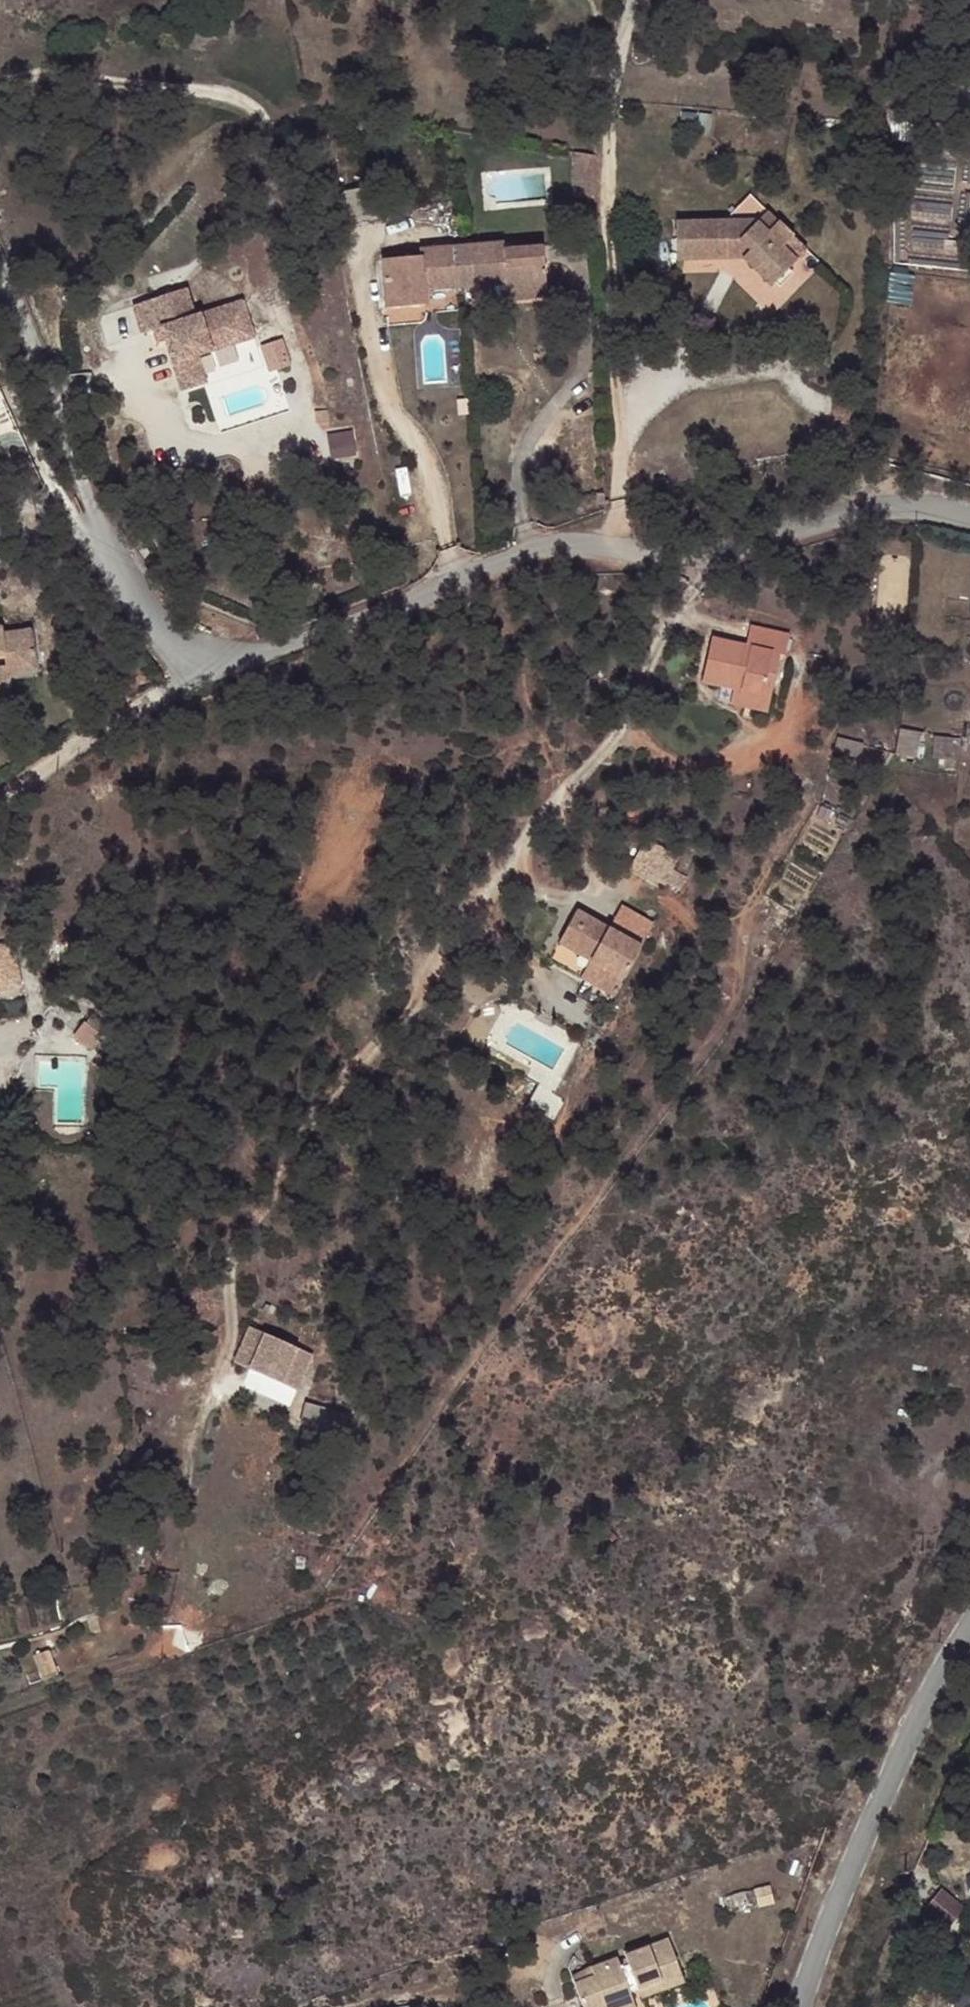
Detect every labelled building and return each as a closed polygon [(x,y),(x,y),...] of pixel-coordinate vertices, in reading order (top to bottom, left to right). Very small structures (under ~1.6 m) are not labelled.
[(562,206),(583,204),(580,170),(561,172),(562,206)] [(737,259),(770,281),(791,252),(775,241),(783,229),(766,217),(754,233),(741,224),(734,235),(717,236),(717,222),(666,225),(669,263),(719,260),(718,242),(731,241),(743,249),(737,259)] [(734,235),(741,224),(744,221),(717,222),(717,236),(734,235)] [(482,247),(488,288),(500,287),(501,294),(518,292),(519,300),(542,298),(535,247),(496,251),(495,246),(482,247)] [(470,290),(488,288),(482,247),(465,249),(470,290)] [(448,292),(470,290),(465,249),(443,251),(448,292)] [(420,294),(448,292),(443,251),(413,254),(413,263),(377,269),(382,321),(420,316),(420,294)] [(185,289),(132,306),(141,334),(153,330),(160,327),(164,340),(181,391),(206,383),(197,356),(253,338),(241,301),(194,316),(185,289)] [(160,327),(153,330),(157,343),(164,340),(160,327)] [(326,411),(314,412),(315,425),(328,423),(326,411)] [(330,432),(332,456),(359,453),(356,429),(330,432)] [(10,675),(40,669),(33,629),(3,635),(1,629),(0,630),(0,658),(5,657),(10,675)] [(739,652),(706,644),(697,686),(757,701),(768,663),(780,665),(785,643),(744,634),(739,652)] [(10,675),(5,657),(0,658),(0,686),(12,684),(10,675)] [(899,729),(896,754),(915,757),(918,732),(899,729)] [(852,757),(828,752),(826,767),(849,772),(852,757)] [(654,923),(621,905),(609,927),(577,910),(558,945),(589,962),(580,978),(613,997),(654,923)] [(17,981),(11,942),(0,943),(0,984),(17,981)] [(0,984),(0,998),(19,994),(17,981),(0,984)] [(100,1032),(80,1018),(71,1029),(91,1044),(100,1032)] [(287,1394),(307,1356),(264,1334),(255,1351),(249,1362),(244,1372),(287,1394)] [(249,1362),(255,1351),(241,1343),(235,1356),(249,1362)] [(290,1430),(322,1447),(332,1428),(300,1409),(290,1430)] [(55,1680),(48,1656),(27,1661),(34,1685),(55,1680)] [(927,1907),(949,1927),(967,1906),(945,1886),(927,1907)] [(574,1985),(581,2006),(617,2006),(631,2003),(626,1991),(636,1989),(639,1994),(662,1985),(662,1980),(679,1976),(669,1943),(625,1957),(626,1964),(619,1968),(616,1959),(592,1967),(595,1976),(574,1985)]
